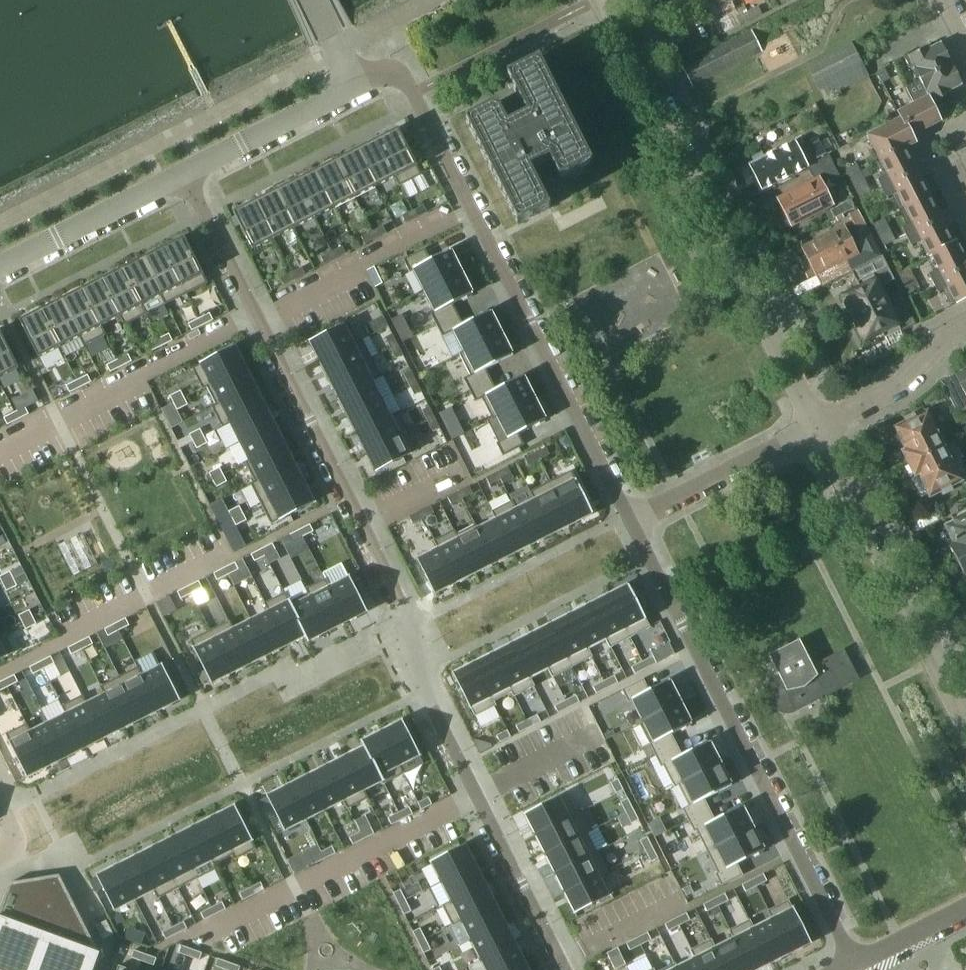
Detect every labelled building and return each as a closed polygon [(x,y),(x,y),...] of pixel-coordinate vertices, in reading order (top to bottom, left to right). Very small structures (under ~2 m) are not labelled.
[(734,0),(706,0),(708,3),(714,0),(718,8),(734,0)] [(757,7),(747,12),(750,19),(761,14),(757,7)] [(736,18),(739,25),(750,19),(747,12),(736,18)] [(691,86),(761,51),(751,31),(681,66),(691,86)] [(907,56),(903,58),(908,68),(912,66),(919,80),(950,63),(939,42),(928,48),(927,46),(907,56)] [(867,76),(851,44),(806,66),(823,99),(867,76)] [(591,163),(538,59),(506,75),(526,115),(507,124),(496,104),(464,120),(517,224),(549,208),(529,169),(548,159),(559,180),(591,163)] [(950,63),(919,80),(930,103),(951,93),(950,91),(961,85),(950,63)] [(889,79),(883,68),(875,72),(881,83),(889,79)] [(913,104),(897,112),(900,118),(910,136),(911,136),(939,121),(930,103),(919,80),(905,87),(913,104)] [(900,118),(866,135),(879,161),(904,148),(904,149),(914,143),(911,136),(910,136),(900,118)] [(397,129),(377,140),(395,177),(394,178),(398,186),(399,186),(420,175),(397,129)] [(395,177),(377,140),(356,150),(375,188),(394,178),(395,177)] [(750,165),(762,188),(807,165),(805,163),(803,164),(794,146),(796,145),(795,142),(777,152),(773,149),(766,153),(766,157),(750,165)] [(928,196),(904,149),(904,148),(879,161),(887,176),(877,181),(886,198),(895,193),(903,208),(928,196)] [(375,188),(356,150),(335,161),(354,198),(375,188)] [(354,198),(335,161),(315,171),(333,208),(354,198)] [(855,164),(844,170),(848,177),(859,171),(855,164)] [(831,182),(838,178),(832,167),(825,171),(831,182)] [(866,168),(859,171),(863,179),(870,175),(866,168)] [(333,208),(315,171),(294,181),(313,219),(333,208)] [(859,171),(848,177),(852,184),(863,179),(859,171)] [(818,179),(777,199),(790,225),(831,205),(818,179)] [(863,179),(852,184),(855,191),(866,186),(863,179)] [(313,219),(294,181),(273,192),(292,229),(313,219)] [(866,186),(855,191),(859,198),(870,193),(866,186)] [(292,229),(273,192),(253,202),(272,240),(292,229)] [(952,243),(937,212),(928,196),(903,208),(911,224),(902,229),(910,246),(920,241),(928,257),(931,256),(930,256),(953,243),(952,243)] [(850,200),(829,210),(833,218),(848,211),(854,208),(850,200)] [(272,240),(253,202),(232,212),(251,250),(272,240)] [(426,213),(422,206),(412,211),(415,218),(426,213)] [(415,218),(412,211),(401,217),(404,224),(405,224),(415,218)] [(883,219),(872,224),(876,231),(886,226),(883,219)] [(385,234),(382,226),(371,232),(375,239),(385,234)] [(886,226),(876,231),(879,238),(890,233),(886,226)] [(815,274),(856,254),(842,228),(802,248),(815,274)] [(865,228),(854,234),(864,253),(874,247),(865,228)] [(375,239),(371,232),(360,237),(364,244),(375,239)] [(890,233),(879,238),(883,246),(894,240),(890,233)] [(183,237),(162,248),(185,294),(206,284),(183,237)] [(964,258),(963,258),(955,242),(952,243),(953,243),(930,256),(931,256),(938,271),(928,276),(937,293),(947,288),(955,304),(965,298),(965,262),(964,258)] [(345,254),(341,247),(330,252),(334,260),(345,254)] [(864,253),(846,262),(850,272),(862,266),(879,257),(874,247),(864,253)] [(162,248),(141,258),(160,296),(164,305),(165,305),(185,294),(162,248)] [(411,269),(429,260),(423,249),(402,260),(408,272),(412,270),(411,269)] [(460,272),(449,250),(429,260),(411,269),(412,270),(423,291),(460,272)] [(334,260),(330,252),(330,253),(320,258),(323,265),(334,260)] [(879,257),(862,266),(850,272),(856,283),(848,286),(851,293),(843,297),(845,301),(844,304),(847,310),(850,311),(857,325),(856,328),(859,334),(862,335),(864,339),(880,332),(883,338),(884,337),(888,346),(903,339),(899,330),(900,330),(900,331),(914,325),(898,291),(890,296),(895,307),(890,310),(878,287),(892,280),(881,256),(879,257)] [(141,258),(121,269),(140,306),(141,306),(160,296),(141,258)] [(304,275),(300,268),(290,273),(293,280),(304,275)] [(908,268),(897,273),(901,280),(911,275),(908,268)] [(121,269),(101,279),(120,317),(119,317),(123,326),(124,325),(144,315),(145,314),(141,306),(140,306),(121,269)] [(451,305),(472,294),(460,272),(423,291),(433,312),(434,313),(451,305)] [(293,280),(290,273),(289,273),(279,278),(283,286),(293,280)] [(911,275),(901,280),(904,288),(915,282),(911,275)] [(101,279),(80,289),(99,327),(100,327),(119,317),(120,317),(101,279)] [(915,282),(904,288),(908,295),(919,289),(915,282)] [(80,289),(60,300),(79,337),(78,338),(83,346),(104,336),(105,335),(100,327),(99,327),(80,289)] [(60,300),(40,310),(59,348),(78,338),(79,337),(60,300)] [(457,315),(451,305),(434,313),(433,312),(430,314),(435,325),(457,315)] [(40,310),(19,321),(38,358),(59,348),(40,310)] [(500,333),(489,311),(462,325),(451,330),(452,331),(463,353),(500,333)] [(198,319),(201,326),(212,321),(208,313),(198,319)] [(451,330),(462,325),(457,315),(435,325),(441,337),(452,331),(451,330)] [(387,327),(382,316),(374,320),(380,330),(387,327)] [(187,324),(191,331),(201,326),(198,319),(187,324)] [(347,323),(309,343),(318,361),(356,342),(356,340),(347,323)] [(406,325),(396,330),(402,342),(412,337),(406,325)] [(484,369),(512,356),(500,333),(463,353),(458,355),(469,376),(470,377),(484,369)] [(17,368),(0,334),(0,377),(17,368)] [(157,339),(161,347),(171,341),(168,334),(157,339)] [(396,345),(391,334),(384,338),(389,348),(389,349),(396,345)] [(356,342),(318,361),(327,379),(370,358),(361,339),(360,338),(356,340),(356,342)] [(146,345),(150,352),(161,347),(157,339),(146,345)] [(402,356),(396,345),(389,349),(395,359),(402,356)] [(234,347),(191,368),(201,389),(202,390),(206,387),(205,387),(244,367),(234,347)] [(116,360),(120,367),(131,362),(127,355),(116,360)] [(370,358),(327,379),(337,398),(371,381),(371,382),(380,378),(379,376),(370,358)] [(106,366),(109,373),(120,367),(116,360),(106,366)] [(244,367),(205,387),(206,387),(215,405),(215,406),(254,386),(244,367)] [(954,375),(959,385),(946,392),(965,432),(965,368),(954,375)] [(489,380),(484,369),(470,377),(469,376),(462,379),(468,390),(489,380)] [(415,381),(409,371),(402,374),(408,385),(415,381)] [(76,381),(79,388),(90,382),(86,375),(76,381)] [(533,398),(522,376),(495,390),(480,397),(480,398),(491,420),(533,398)] [(480,397),(495,390),(489,380),(468,390),(474,402),(480,398),(480,397)] [(65,386),(69,393),(79,388),(76,381),(65,386)] [(371,381),(337,398),(346,416),(380,399),(371,382),(371,381)] [(420,392),(415,381),(408,385),(413,396),(420,392)] [(215,405),(210,407),(211,408),(221,427),(221,428),(230,424),(229,423),(263,406),(254,386),(215,406),(215,405)] [(183,398),(180,391),(169,396),(172,403),(183,398)] [(187,405),(183,398),(172,403),(176,410),(187,405)] [(491,420),(486,422),(497,443),(506,438),(507,439),(517,434),(544,420),(533,398),(491,420)] [(380,399),(346,416),(355,435),(389,418),(389,416),(380,399)] [(263,406),(229,423),(230,424),(239,442),(273,425),(263,406)] [(13,412),(17,419),(27,414),(24,407),(13,412)] [(433,418),(428,407),(421,411),(426,422),(433,418)] [(2,418),(6,425),(17,419),(13,412),(2,418)] [(389,418),(355,435),(365,453),(407,432),(398,413),(397,412),(389,416),(389,418)] [(901,452),(907,464),(946,444),(939,429),(935,431),(926,413),(915,418),(914,417),(905,422),(905,423),(895,428),(906,449),(901,452)] [(439,429),(433,418),(426,422),(431,432),(439,429)] [(273,425),(239,442),(248,460),(249,461),(283,444),(273,425)] [(458,427),(447,433),(450,440),(462,434),(458,427)] [(203,436),(199,429),(188,435),(192,442),(203,436)] [(407,432),(365,453),(374,472),(417,450),(407,432)] [(523,445),(517,434),(507,439),(506,438),(497,443),(495,444),(501,456),(523,445)] [(206,443),(203,436),(192,442),(196,449),(206,443)] [(248,460),(244,463),(245,464),(254,482),(254,483),(293,463),(283,444),(249,461),(248,460)] [(946,444),(907,464),(913,476),(918,474),(929,495),(939,490),(940,491),(949,486),(949,485),(959,480),(950,461),(954,459),(946,444)] [(539,460),(548,455),(545,448),(534,453),(538,460),(539,460)] [(538,460),(534,453),(523,459),(527,466),(538,460)] [(254,482),(249,484),(250,485),(260,504),(302,483),(293,463),(254,483),(254,482)] [(500,480),(510,475),(506,467),(496,473),(499,480),(500,480)] [(222,475),(219,468),(208,473),(212,480),(222,475)] [(570,471),(550,481),(572,524),(592,514),(570,471)] [(499,480),(496,473),(485,478),(489,485),(499,480)] [(226,482),(222,475),(212,480),(215,487),(226,482)] [(530,491),(529,492),(533,500),(535,499),(552,534),(572,524),(550,481),(530,491)] [(302,483),(260,504),(270,524),(313,503),(302,483)] [(461,499),(472,494),(468,487),(457,492),(461,499)] [(461,499),(457,492),(446,498),(450,505),(460,500),(461,499)] [(516,509),(515,510),(532,544),(552,534),(535,499),(533,500),(516,509)] [(491,511),(490,512),(494,520),(495,520),(513,554),(532,544),(515,510),(516,509),(512,500),(511,501),(491,511)] [(242,513),(238,506),(227,512),(231,519),(242,513)] [(422,519),(433,514),(429,506),(419,512),(422,519)] [(956,562),(965,557),(965,509),(950,517),(953,522),(944,526),(951,540),(947,542),(956,562)] [(422,519),(419,512),(408,517),(412,524),(422,519)] [(245,520),(242,513),(231,519),(235,526),(245,520)] [(477,529),(475,530),(493,564),(513,554),(495,520),(494,520),(477,529)] [(309,525),(298,530),(302,537),(312,532),(309,525)] [(455,535),(454,535),(473,574),(493,564),(475,530),(477,529),(475,525),(473,525),(455,535)] [(298,530),(287,536),(291,543),(302,537),(298,530)] [(433,540),(432,541),(436,550),(438,549),(455,583),(473,574),(454,535),(455,535),(453,531),(451,531),(433,540)] [(73,576),(96,564),(81,535),(58,547),(73,576)] [(271,544),(260,549),(264,556),(275,551),(271,544)] [(260,549),(250,555),(253,562),(264,556),(260,549)] [(436,550),(416,560),(433,594),(455,583),(438,549),(436,550)] [(956,562),(965,581),(965,557),(956,562)] [(230,565),(223,568),(227,575),(237,570),(234,563),(230,565)] [(223,568),(212,574),(216,581),(227,575),(223,568)] [(9,572),(0,576),(0,581),(1,584),(12,579),(9,572)] [(328,588),(327,588),(345,622),(365,612),(348,578),(328,588)] [(16,586),(12,579),(1,584),(5,592),(16,586)] [(304,589),(306,593),(326,632),(345,622),(327,588),(328,588),(324,579),(323,580),(304,589)] [(197,581),(187,587),(190,594),(201,588),(197,581)] [(627,585),(607,595),(629,638),(649,628),(627,585)] [(187,587),(176,592),(180,599),(190,594),(187,587)] [(264,603),(263,603),(267,612),(268,611),(286,645),(304,636),(288,603),(289,602),(284,593),(283,593),(264,603)] [(289,602),(288,603),(304,636),(306,642),(307,641),(326,632),(306,593),(289,602)] [(607,595),(588,605),(610,648),(629,638),(607,595)] [(588,605),(569,615),(590,658),(591,657),(587,649),(604,640),(609,648),(610,648),(588,605)] [(32,617),(28,610),(17,616),(21,623),(32,617)] [(267,612),(250,621),(267,655),(286,645),(268,611),(267,612)] [(569,615),(549,625),(571,668),(590,658),(569,615)] [(35,625),(32,617),(21,623),(25,630),(35,625)] [(124,619),(114,624),(117,631),(128,626),(124,619)] [(227,621),(209,631),(231,673),(249,664),(231,630),(232,629),(228,621),(227,621)] [(232,629),(231,630),(249,664),(267,655),(250,621),(232,629)] [(114,624),(103,629),(107,637),(117,631),(114,624)] [(549,625),(530,634),(552,677),(553,677),(559,688),(576,679),(571,668),(549,625)] [(13,652),(3,632),(3,631),(0,632),(0,659),(13,652)] [(209,631),(189,641),(211,684),(231,673),(209,631)] [(530,634),(511,644),(532,687),(533,687),(529,678),(547,669),(551,678),(552,677),(530,634)] [(88,637),(77,643),(81,650),(92,644),(88,637)] [(851,682),(836,654),(812,666),(798,640),(767,656),(781,682),(778,683),(777,684),(775,685),(773,687),(772,690),(771,692),(770,694),(770,695),(770,697),(770,698),(770,700),(771,702),(772,704),(772,705),(774,708),(775,709),(777,710),(778,711),(780,712),(783,713),(786,713),(789,713),(792,712),(794,712),(800,708),(822,697),(851,682)] [(77,643),(67,648),(70,655),(81,650),(77,643)] [(511,644),(491,654),(513,697),(532,687),(511,644)] [(491,654),(472,664),(494,707),(495,706),(493,702),(510,693),(512,697),(513,697),(491,654)] [(50,657),(39,662),(43,669),(53,664),(50,657)] [(652,657),(641,662),(645,669),(655,664),(652,657)] [(39,662),(28,667),(32,675),(43,669),(39,662)] [(641,662),(630,667),(634,675),(645,669),(641,662)] [(472,664),(452,674),(474,717),(494,707),(472,664)] [(141,676),(140,676),(158,710),(178,700),(160,666),(141,676)] [(136,668),(118,677),(139,720),(158,710),(140,676),(141,676),(137,667),(136,668)] [(13,675),(3,681),(6,688),(17,682),(13,675)] [(613,676),(602,682),(606,689),(617,683),(613,676)] [(100,686),(99,687),(103,695),(104,695),(121,729),(139,720),(118,677),(100,686)] [(642,679),(621,690),(627,702),(631,701),(641,721),(679,702),(668,680),(648,690),(642,679)] [(602,682),(592,687),(595,694),(606,689),(602,682)] [(85,704),(85,705),(102,739),(121,729),(104,695),(103,695),(85,704)] [(61,706),(60,706),(64,715),(65,714),(83,748),(102,739),(85,705),(85,704),(81,696),(80,696),(61,706)] [(575,696),(564,701),(568,708),(578,703),(575,696)] [(564,701),(553,707),(557,714),(568,708),(564,701)] [(679,702),(641,721),(652,743),(648,744),(654,756),(675,745),(670,735),(690,725),(679,702)] [(64,715),(47,723),(64,758),(83,748),(65,714),(64,715)] [(536,715),(525,721),(529,728),(540,722),(536,715)] [(525,721),(514,726),(518,733),(529,728),(525,721)] [(400,722),(380,732),(398,766),(399,765),(418,756),(401,722),(400,722)] [(30,732),(29,733),(46,767),(64,758),(47,723),(30,732)] [(25,724),(5,734),(26,777),(46,767),(29,733),(30,732),(26,724),(25,724)] [(506,730),(495,736),(499,743),(510,738),(506,730)] [(361,742),(360,742),(363,747),(364,747),(381,781),(380,781),(382,785),(383,784),(402,775),(403,774),(399,765),(398,766),(380,732),(361,742)] [(675,745),(654,756),(660,767),(662,766),(673,787),(719,764),(708,741),(680,755),(675,745)] [(363,747),(345,757),(362,791),(363,790),(380,781),(381,781),(364,747),(363,747)] [(345,757),(325,767),(343,801),(342,801),(346,810),(347,809),(366,799),(367,799),(363,790),(362,791),(345,757)] [(719,764),(673,787),(673,788),(678,786),(688,806),(681,809),(687,821),(708,810),(703,800),(730,786),(719,764)] [(325,767),(306,776),(323,810),(342,801),(343,801),(325,767)] [(306,776),(287,786),(304,820),(323,810),(306,776)] [(617,780),(609,783),(615,794),(622,790),(617,780)] [(287,786),(267,796),(284,830),(304,820),(287,786)] [(566,793),(524,815),(534,835),(576,814),(566,793)] [(427,798),(416,803),(420,810),(431,805),(427,798)] [(626,799),(619,802),(625,813),(632,810),(626,799)] [(708,810),(687,821),(693,832),(695,831),(706,852),(752,828),(741,806),(714,820),(708,810)] [(233,807),(213,817),(232,855),(231,856),(234,860),(255,849),(233,807)] [(408,807),(397,813),(401,820),(412,814),(408,807)] [(632,810),(625,813),(630,824),(637,820),(632,810)] [(397,813),(386,818),(390,825),(401,820),(397,813)] [(576,814),(534,835),(544,855),(586,833),(576,814)] [(213,817),(193,827),(213,865),(214,865),(231,856),(232,855),(213,817)] [(193,827),(174,837),(196,879),(215,869),(216,869),(214,865),(213,865),(193,827)] [(369,827),(359,832),(362,840),(373,834),(369,827)] [(752,828),(706,852),(716,873),(714,874),(720,886),(742,875),(736,865),(763,851),(752,828)] [(359,832),(348,838),(352,845),(362,840),(359,832)] [(586,833),(544,855),(553,874),(596,852),(586,833)] [(174,837),(155,846),(177,889),(196,879),(174,837)] [(646,837),(639,841),(644,852),(651,848),(646,837)] [(464,845),(430,863),(440,883),(474,865),(464,845)] [(155,846),(136,856),(153,890),(152,891),(156,899),(158,899),(177,889),(155,846)] [(331,847),(320,852),(324,859),(334,854),(331,847)] [(651,848),(644,852),(650,863),(657,859),(651,848)] [(320,852),(309,857),(313,865),(324,859),(320,852)] [(596,852),(553,874),(563,893),(606,871),(596,852)] [(136,856),(116,866),(134,900),(152,891),(153,890),(136,856)] [(474,865),(440,883),(449,901),(450,902),(484,885),(474,865)] [(116,866),(96,876),(114,910),(134,900),(116,866)] [(606,871),(563,893),(573,913),(612,894),(602,874),(606,872),(606,871)] [(762,874),(751,880),(755,887),(766,881),(762,874)] [(0,906),(0,969),(92,969),(98,954),(69,897),(58,876),(26,881),(26,880),(8,883),(0,906)] [(751,880),(741,885),(744,892),(755,887),(751,880)] [(259,883),(249,888),(252,895),(263,890),(259,883)] [(449,901),(441,905),(441,906),(451,926),(451,927),(460,922),(460,921),(494,904),(484,885),(450,902),(449,901)] [(249,888),(238,893),(242,901),(252,895),(249,888)] [(399,890),(392,894),(397,904),(405,901),(399,890)] [(724,894),(713,899),(716,906),(727,901),(724,894)] [(713,899),(702,905),(706,912),(716,906),(713,899)] [(767,910),(766,911),(770,920),(771,919),(789,953),(809,943),(787,900),(767,910)] [(405,901),(397,904),(403,915),(410,911),(405,901)] [(221,902),(210,908),(214,915),(225,909),(221,902)] [(494,904),(460,921),(460,922),(469,941),(503,923),(494,904)] [(210,908),(200,913),(203,920),(214,915),(210,908)] [(685,913),(674,919),(678,926),(689,920),(685,913)] [(674,919),(663,924),(667,931),(678,926),(674,919)] [(753,928),(752,929),(769,963),(789,953),(771,919),(770,920),(753,928)] [(728,930),(732,939),(733,939),(749,969),(755,969),(769,963),(752,929),(753,928),(749,920),(748,920),(728,930)] [(97,925),(94,926),(102,940),(113,935),(105,921),(97,925)] [(183,922),(172,927),(175,934),(186,929),(183,922)] [(503,923),(469,941),(479,960),(513,942),(503,923)] [(172,927),(161,933),(165,940),(175,934),(172,927)] [(419,928),(412,932),(417,943),(424,939),(419,928)] [(130,932),(127,940),(138,944),(141,937),(130,932)] [(646,933),(636,938),(639,945),(650,940),(646,933)] [(636,938),(625,944),(629,951),(639,945),(636,938)] [(424,939),(417,943),(422,954),(430,950),(424,939)] [(689,950),(693,959),(694,958),(700,969),(724,969),(713,948),(714,948),(710,939),(709,940),(690,950),(689,950)] [(713,948),(724,969),(749,969),(733,939),(732,939),(714,948),(713,948)] [(479,960),(484,969),(507,969),(523,962),(513,942),(479,960)] [(178,945),(175,952),(187,956),(189,949),(178,945)] [(616,948),(606,953),(609,961),(620,955),(616,948)] [(189,949),(187,956),(198,960),(201,953),(189,949)] [(133,950),(130,958),(141,962),(144,954),(133,950)] [(144,954),(141,962),(153,966),(155,958),(144,954)] [(675,968),(676,969),(700,969),(694,958),(693,959),(676,967),(675,968)] [(214,966),(224,969),(225,969),(228,963),(216,959),(214,966)] [(523,962),(507,969),(527,969),(523,962)]
